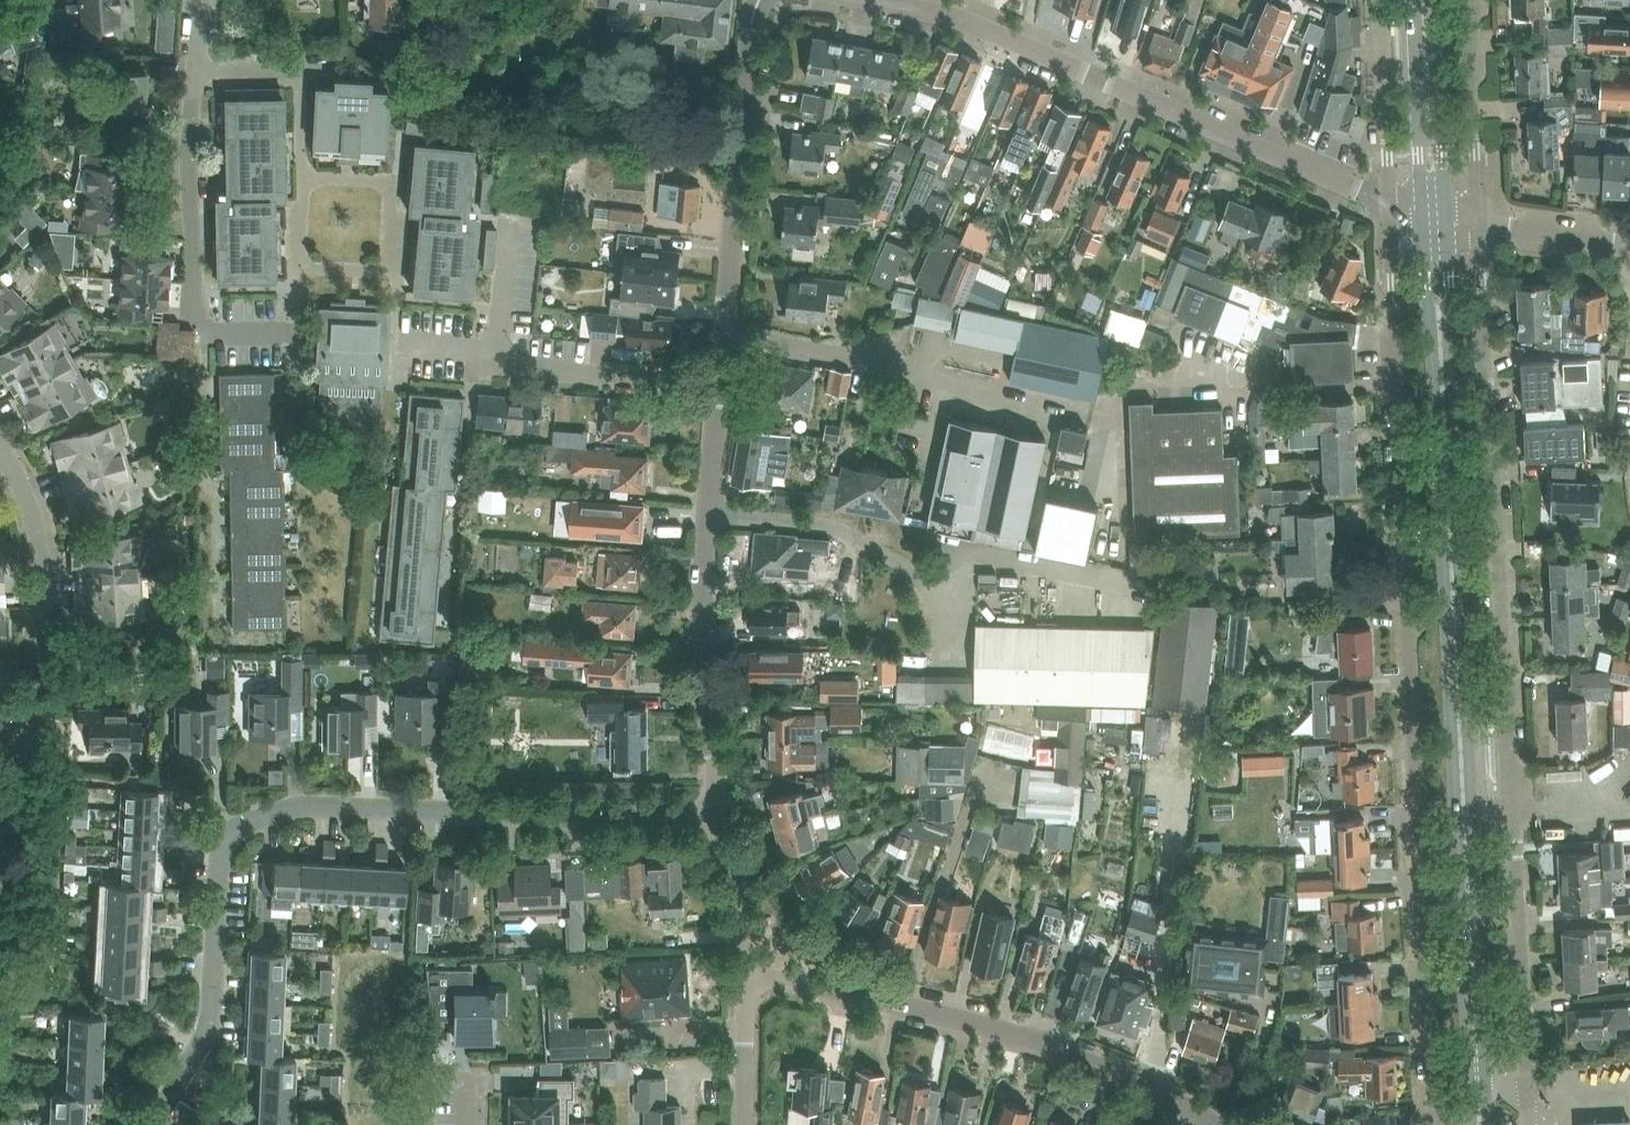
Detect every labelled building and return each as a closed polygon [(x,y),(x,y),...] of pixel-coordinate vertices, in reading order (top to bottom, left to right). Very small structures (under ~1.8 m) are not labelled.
[(49,10),(51,43),(67,42),(68,45),(100,43),(99,25),(117,24),(116,0),(80,0),(80,4),(65,5),(65,8),(49,10)] [(363,15),(369,15),(369,25),(374,26),(379,32),(386,32),(392,27),(392,26),(397,27),(398,15),(414,16),(414,0),(364,0),(363,15)] [(609,20),(612,22),(611,27),(637,30),(639,11),(664,14),(661,38),(677,41),(707,45),(727,48),(733,0),(613,0),(612,6),(611,6),(610,7),(615,7),(610,13),(609,20)] [(1055,2),(1093,14),(1097,0),(1056,0),(1055,2)] [(1146,0),(1120,0),(1111,30),(1135,37),(1146,0)] [(1143,66),(1174,76),(1185,44),(1188,46),(1196,24),(1204,0),(1184,0),(1187,1),(1184,8),(1185,9),(1183,16),(1182,16),(1174,38),(1155,32),(1143,66)] [(1313,0),(1269,0),(1254,36),(1233,85),(1278,104),(1294,66),(1274,57),(1286,28),(1320,42),(1331,8),(1313,0)] [(1331,8),(1298,114),(1348,129),(1355,107),(1347,104),(1355,76),(1343,73),(1352,45),(1350,15),(1348,15),(1347,0),(1313,0),(1331,8)] [(1546,0),(1512,0),(1513,14),(1514,14),(1516,21),(1533,20),(1533,31),(1547,30),(1547,29),(1546,0)] [(14,10),(14,9),(13,9),(5,7),(0,4),(0,56),(43,42),(31,4),(14,10)] [(158,8),(155,50),(172,51),(175,9),(158,8)] [(1574,31),(1584,31),(1584,24),(1591,25),(1590,32),(1589,49),(1629,52),(1629,26),(1606,24),(1606,14),(1575,12),(1574,31)] [(1233,85),(1254,36),(1223,23),(1218,35),(1216,34),(1201,71),(1233,85)] [(1547,29),(1547,30),(1548,42),(1573,41),(1573,27),(1547,29)] [(825,76),(837,78),(843,43),(814,38),(806,77),(825,81),(825,76)] [(1573,41),(1548,42),(1549,55),(1574,54),(1573,41)] [(843,43),(837,78),(851,81),(849,93),(862,95),(865,83),(872,49),(843,43)] [(924,77),(918,92),(918,93),(914,101),(930,108),(935,96),(939,98),(958,52),(939,44),(924,77)] [(902,55),(872,49),(865,83),(895,89),(902,55)] [(42,50),(41,57),(40,65),(73,68),(74,52),(42,50)] [(1550,96),(1550,94),(1549,61),(1543,61),(1543,53),(1516,55),(1517,90),(1530,89),(1531,97),(1544,96),(1550,96)] [(962,54),(942,100),(962,108),(982,63),(962,54)] [(976,113),(986,118),(1005,73),(985,64),(962,118),(972,122),(976,113)] [(1575,85),(1588,85),(1588,93),(1601,94),(1601,104),(1629,106),(1629,69),(1576,66),(1575,85)] [(96,106),(124,108),(144,109),(146,74),(99,71),(96,106)] [(989,119),(1009,127),(1028,83),(1009,74),(989,119)] [(335,80),(334,89),(316,88),(312,154),(339,155),(339,161),(340,161),(355,161),(356,162),(356,156),(384,158),(388,92),(369,91),(370,82),(335,80)] [(1020,119),(1006,154),(1001,164),(1018,172),(1052,93),(1032,84),(1018,118),(1020,119)] [(918,93),(918,92),(903,86),(893,108),(908,115),(918,93)] [(281,88),(225,89),(225,99),(224,99),(224,103),(227,102),(227,120),(224,120),(225,134),(231,134),(233,201),(233,210),(222,211),(223,244),(216,244),(217,279),(218,279),(218,284),(273,283),(273,278),(274,278),(274,261),(279,261),(278,226),(274,226),(273,209),(269,209),(269,200),(284,199),(284,182),(288,182),(288,148),(283,148),(282,97),(281,97),(281,88)] [(801,110),(818,113),(819,107),(831,110),(833,98),(804,92),(801,110)] [(1559,166),(1558,134),(1563,133),(1563,125),(1575,125),(1573,112),(1572,92),(1550,94),(1550,96),(1544,96),(1544,110),(1539,110),(1540,120),(1529,121),(1531,167),(1559,166)] [(819,107),(818,113),(817,120),(830,122),(835,98),(833,98),(831,110),(819,107)] [(1039,145),(1050,150),(1044,164),(1026,205),(1041,211),(1067,149),(1066,148),(1081,114),(1057,104),(1039,145)] [(1575,120),(1598,121),(1599,108),(1576,106),(1575,120)] [(1089,119),(1081,140),(1074,154),(1066,151),(1046,201),(1062,207),(1077,172),(1078,168),(1091,173),(1111,128),(1089,119)] [(406,120),(404,131),(444,137),(446,126),(406,120)] [(1575,120),(1575,125),(1574,137),(1585,137),(1585,152),(1577,151),(1575,186),(1603,187),(1603,191),(1604,191),(1607,136),(1601,135),(1602,122),(1598,122),(1598,121),(1575,120)] [(790,168),(824,171),(826,151),(841,152),(843,134),(811,131),(811,134),(793,132),(790,168)] [(872,134),(870,145),(891,150),(893,139),(872,134)] [(1604,191),(1629,193),(1629,183),(1629,151),(1629,136),(1607,136),(1604,191)] [(898,141),(892,157),(909,163),(915,147),(898,141)] [(472,149),(414,144),(413,161),(408,161),(405,195),(410,195),(408,212),(423,214),(423,223),(418,223),(417,241),(412,240),(409,274),(414,274),(412,292),(470,297),(473,261),(467,260),(470,228),(458,227),(459,217),(462,184),(469,184),(472,149)] [(1128,150),(1107,197),(1128,206),(1149,159),(1128,150)] [(85,189),(85,191),(132,194),(134,169),(114,168),(115,155),(80,152),(79,166),(73,189),(85,189)] [(903,213),(918,219),(919,218),(921,213),(922,210),(923,207),(930,191),(933,184),(944,158),(928,152),(903,213)] [(944,158),(933,184),(953,194),(958,183),(965,167),(944,158)] [(995,167),(974,158),(973,158),(965,176),(986,186),(995,167)] [(1155,199),(1159,201),(1176,209),(1190,177),(1169,168),(1155,199)] [(482,172),(479,211),(490,212),(494,173),(482,172)] [(869,211),(886,219),(893,203),(891,202),(901,181),(885,174),(869,211)] [(662,182),(657,215),(697,219),(701,186),(662,182)] [(0,200),(25,225),(34,235),(46,222),(37,213),(17,188),(0,200)] [(132,194),(85,191),(83,216),(75,215),(74,229),(110,231),(111,218),(131,219),(132,194)] [(922,210),(921,213),(940,221),(949,199),(930,191),(923,207),(922,210)] [(786,207),(782,242),(793,243),(792,256),(813,258),(815,245),(816,245),(818,223),(833,224),(833,220),(860,223),(862,197),(826,194),(825,207),(804,205),(804,208),(786,207)] [(563,196),(558,218),(583,222),(586,201),(563,196)] [(1221,205),(1205,198),(1203,202),(1220,209),(1221,205)] [(1095,199),(1086,220),(1089,222),(1077,248),(1081,250),(1074,266),(1086,271),(1093,256),(1102,234),(1097,232),(1109,205),(1095,199)] [(1236,235),(1243,238),(1244,236),(1245,237),(1255,209),(1230,200),(1219,228),(1227,231),(1224,237),(1234,241),(1236,235)] [(1176,209),(1159,201),(1156,208),(1144,233),(1169,244),(1181,219),(1174,216),(1176,209)] [(1243,238),(1241,244),(1244,238),(1254,242),(1250,253),(1268,260),(1272,249),(1274,250),(1288,214),(1258,202),(1255,209),(1245,237),(1244,236),(1243,238)] [(611,208),(608,228),(619,230),(642,232),(645,212),(611,208)] [(964,219),(971,222),(974,215),(967,211),(964,219)] [(864,212),(861,223),(885,225),(887,222),(885,221),(868,214),(864,212)] [(1358,221),(1347,216),(1340,231),(1352,236),(1358,221)] [(56,231),(57,220),(47,219),(46,230),(56,231)] [(485,228),(482,268),(494,269),(497,229),(485,228)] [(989,234),(975,229),(968,244),(983,250),(989,234)] [(57,232),(48,231),(54,249),(72,250),(73,233),(67,233),(57,232)] [(658,235),(619,231),(614,272),(614,274),(624,275),(624,273),(677,279),(680,252),(656,250),(658,235)] [(925,287),(921,297),(938,300),(961,245),(964,239),(946,231),(944,237),(937,234),(916,283),(925,287)] [(1126,250),(1136,255),(1142,242),(1132,237),(1126,250)] [(890,290),(900,267),(908,247),(888,239),(884,247),(880,259),(878,258),(869,280),(890,290)] [(123,255),(121,279),(168,282),(170,257),(150,256),(151,243),(116,240),(115,254),(123,255)] [(48,251),(38,245),(30,258),(40,264),(48,251)] [(1178,259),(1198,267),(1202,269),(1207,256),(1183,247),(1178,259)] [(1323,286),(1322,289),(1327,292),(1345,300),(1347,297),(1355,300),(1362,284),(1352,279),(1360,259),(1339,250),(1323,286)] [(942,296),(956,302),(963,305),(982,262),(960,253),(942,296)] [(1256,340),(1280,349),(1282,343),(1350,340),(1350,343),(1354,343),(1357,322),(1325,316),(1286,303),(1265,295),(1174,259),(1157,305),(1177,313),(1176,317),(1239,341),(1241,337),(1255,342),(1256,340)] [(1027,267),(1019,264),(1014,275),(1022,278),(1027,267)] [(1274,272),(1270,282),(1265,295),(1286,303),(1294,280),(1274,272)] [(677,279),(624,273),(624,275),(621,297),(611,296),(610,312),(649,317),(650,302),(674,305),(677,279)] [(26,302),(0,276),(0,327),(26,302)] [(786,316),(826,321),(829,299),(845,301),(848,281),(805,276),(804,284),(790,282),(786,316)] [(967,301),(997,312),(1007,291),(977,278),(967,301)] [(168,282),(121,279),(119,304),(111,303),(110,317),(146,319),(147,306),(167,308),(168,282)] [(1538,345),(1562,347),(1562,335),(1562,316),(1562,312),(1550,314),(1549,285),(1518,286),(1520,337),(1537,336),(1538,345)] [(1562,335),(1562,347),(1562,349),(1585,351),(1586,328),(1608,328),(1608,309),(1605,309),(1605,293),(1577,292),(1577,317),(1562,316),(1562,335)] [(1003,312),(1041,320),(1045,305),(1007,296),(1003,312)] [(956,304),(938,300),(921,297),(920,297),(915,323),(951,330),(956,304)] [(320,308),(316,379),(319,380),(318,402),(322,403),(321,422),(375,425),(376,403),(380,403),(381,380),(385,380),(388,312),(378,312),(378,305),(362,304),(362,301),(347,300),(347,304),(331,303),(330,309),(320,308)] [(963,306),(956,336),(1017,349),(1010,381),(1095,400),(1109,338),(1024,319),(963,306)] [(1105,331),(1138,341),(1144,327),(1146,320),(1112,309),(1105,331)] [(591,338),(594,338),(616,340),(617,333),(629,334),(628,344),(670,347),(670,345),(673,345),(679,342),(682,337),(682,332),(680,326),(675,322),(672,322),(672,320),(631,316),(631,317),(593,313),(591,338)] [(159,320),(157,358),(193,361),(192,329),(179,328),(179,322),(159,320)] [(14,395),(76,359),(55,324),(0,356),(0,371),(14,395)] [(1144,327),(1138,341),(1162,350),(1168,336),(1144,327)] [(1282,343),(1280,349),(1277,358),(1280,359),(1276,368),(1285,371),(1288,362),(1296,365),(1296,378),(1351,375),(1350,343),(1350,340),(1282,343)] [(1521,362),(1524,408),(1527,408),(1528,426),(1524,427),(1526,459),(1585,456),(1584,423),(1568,424),(1562,406),(1603,404),(1601,358),(1521,362)] [(76,359),(14,395),(34,430),(96,394),(76,359)] [(814,371),(773,364),(766,404),(810,412),(815,383),(812,382),(814,371)] [(218,374),(219,406),(267,405),(267,393),(273,393),(273,373),(218,374)] [(463,397),(408,392),(407,410),(411,410),(410,423),(406,423),(406,424),(460,428),(462,413),(458,413),(459,398),(463,399),(463,397)] [(1257,392),(1249,411),(1250,418),(1250,430),(1266,430),(1275,429),(1274,416),(1265,417),(1264,417),(1263,407),(1262,392),(1257,392)] [(477,425),(540,430),(542,400),(480,394),(477,425)] [(183,398),(177,400),(174,406),(175,412),(181,415),(187,413),(190,408),(189,402),(183,398)] [(1154,410),(1153,401),(1129,402),(1135,537),(1241,533),(1237,454),(1224,454),(1222,408),(1154,410)] [(1317,402),(1319,427),(1319,428),(1354,426),(1353,401),(1317,402)] [(219,406),(220,437),(274,436),(274,418),(267,418),(267,405),(219,406)] [(603,438),(616,439),(649,442),(652,409),(606,405),(603,438)] [(951,420),(928,528),(1021,548),(1024,534),(1025,535),(1045,440),(951,420)] [(50,442),(62,482),(130,462),(119,422),(50,442)] [(404,438),(403,455),(458,459),(454,458),(455,444),(459,444),(460,428),(406,424),(410,425),(409,438),(404,438)] [(824,439),(839,441),(842,426),(827,424),(824,439)] [(1058,446),(1083,451),(1088,430),(1062,425),(1058,446)] [(1323,457),(1310,458),(1355,457),(1354,426),(1319,428),(1319,427),(1289,429),(1290,447),(1323,446),(1323,457)] [(790,436),(780,434),(743,428),(734,482),(771,489),(774,473),(785,475),(789,452),(787,452),(790,436)] [(552,445),(566,446),(568,431),(553,430),(552,445)] [(1250,430),(1251,445),(1267,443),(1266,430),(1250,430)] [(1611,430),(1597,431),(1599,454),(1612,453),(1611,430)] [(220,470),(229,470),(268,469),(268,468),(277,468),(284,468),(283,455),(274,455),(274,436),(220,437),(220,470)] [(648,458),(616,455),(617,452),(617,443),(612,442),(612,451),(574,448),(573,462),(572,472),(587,474),(587,471),(613,473),(611,488),(645,491),(648,458)] [(561,447),(560,461),(573,462),(574,448),(561,447)] [(1264,447),(1251,448),(1252,460),(1265,459),(1264,447)] [(458,459),(403,455),(401,471),(406,472),(404,484),(404,486),(443,489),(443,490),(455,491),(456,475),(453,474),(454,460),(458,460),(458,459)] [(1355,457),(1310,458),(1311,471),(1324,470),(1325,488),(1357,487),(1355,457)] [(130,462),(62,482),(73,521),(142,501),(130,462)] [(835,509),(900,520),(907,475),(841,465),(835,509)] [(1551,497),(1551,516),(1574,517),(1598,518),(1598,521),(1599,521),(1600,501),(1603,501),(1603,490),(1601,490),(1601,481),(1576,480),(1576,467),(1552,466),(1551,497)] [(229,470),(230,501),(284,500),(284,482),(277,482),(277,468),(268,468),(268,469),(229,470)] [(404,484),(392,483),(389,515),(444,520),(445,504),(441,504),(443,490),(443,489),(404,486),(404,484)] [(1250,488),(1251,504),(1265,503),(1284,502),(1284,500),(1308,498),(1308,489),(1272,490),(1272,486),(1250,488)] [(505,490),(479,488),(478,503),(504,505),(505,490)] [(774,502),(822,507),(824,494),(776,488),(774,502)] [(1047,494),(1036,549),(1087,560),(1099,505),(1047,494)] [(1282,524),(1283,538),(1334,536),(1333,512),(1310,513),(1309,498),(1292,499),(1293,514),(1285,514),(1285,505),(1271,507),(1267,520),(1282,524)] [(230,501),(230,533),(278,532),(278,518),(284,518),(284,500),(230,501)] [(571,534),(587,535),(641,540),(644,506),(574,500),(573,516),(571,534)] [(184,514),(185,523),(193,522),(192,514),(184,514)] [(444,520),(389,515),(386,546),(441,551),(441,550),(437,549),(439,535),(442,535),(444,520)] [(230,533),(231,565),(285,563),(285,545),(278,546),(278,532),(230,533)] [(756,533),(753,572),(805,577),(808,577),(812,538),(797,537),(798,537),(756,533)] [(1023,546),(1033,548),(1036,537),(1026,535),(1023,546)] [(70,540),(72,581),(143,577),(141,536),(70,540)] [(1334,536),(1283,538),(1283,539),(1274,539),(1275,552),(1286,551),(1288,591),(1309,590),(1308,585),(1333,584),(1331,536),(1334,536)] [(812,538),(811,550),(829,551),(830,539),(812,538)] [(1154,542),(1130,543),(1130,568),(1154,575),(1154,542)] [(441,551),(386,546),(384,577),(438,581),(440,566),(436,566),(437,551),(441,551)] [(600,552),(597,585),(637,588),(640,555),(600,552)] [(1629,587),(1629,557),(1621,555),(1618,566),(1623,568),(1618,582),(1629,587)] [(544,584),(551,585),(564,586),(564,582),(576,583),(578,560),(566,559),(566,557),(547,556),(544,584)] [(1551,561),(1552,586),(1590,584),(1600,584),(1599,568),(1586,568),(1585,559),(1551,561)] [(231,565),(231,596),(279,595),(279,582),(286,581),(285,563),(231,565)] [(143,577),(72,581),(75,622),(146,617),(143,577)] [(438,581),(384,577),(381,607),(436,612),(436,611),(432,611),(433,596),(437,597),(438,581)] [(1552,586),(1554,618),(1586,616),(1585,603),(1591,602),(1590,584),(1552,586)] [(531,594),(529,608),(549,611),(551,596),(531,594)] [(279,595),(231,596),(232,628),(287,627),(286,609),(280,609),(279,595)] [(1290,612),(1302,612),(1302,598),(1290,598),(1290,612)] [(1615,615),(1627,619),(1629,612),(1629,602),(1621,598),(1615,615)] [(1154,704),(1207,711),(1219,605),(1165,599),(1154,704)] [(599,621),(599,634),(634,637),(636,604),(584,600),(582,620),(599,621)] [(788,637),(788,621),(800,621),(800,607),(788,608),(788,604),(752,604),(752,631),(771,632),(771,636),(788,637)] [(829,608),(829,613),(833,617),(838,617),(842,614),(842,608),(839,604),(833,604),(829,608)] [(1370,628),(1343,629),(1343,625),(1344,626),(1347,614),(1341,612),(1321,606),(1317,618),(1321,619),(1317,652),(1332,651),(1332,655),(1342,655),(1342,669),(1372,668),(1370,628)] [(436,612),(381,607),(378,639),(433,644),(434,627),(430,627),(432,612),(436,613),(436,612)] [(1627,619),(1615,615),(1611,627),(1623,631),(1627,619)] [(1586,616),(1554,618),(1555,647),(1587,645),(1586,616)] [(975,701),(1007,702),(1041,703),(1086,704),(1146,705),(1155,629),(976,624),(975,701)] [(183,638),(183,625),(162,626),(162,638),(183,638)] [(590,663),(589,664),(588,680),(631,683),(632,664),(636,665),(637,656),(633,656),(633,650),(594,647),(595,642),(525,637),(524,661),(576,664),(576,662),(590,663)] [(153,647),(142,655),(150,666),(161,657),(153,647)] [(1244,673),(1246,652),(1227,650),(1225,671),(1244,673)] [(804,663),(804,651),(752,651),(751,678),(789,679),(802,679),(802,663),(804,663)] [(320,667),(320,654),(304,654),(303,667),(320,667)] [(454,676),(455,671),(455,654),(448,654),(448,655),(420,655),(420,673),(429,673),(429,679),(427,679),(427,694),(397,693),(396,737),(433,737),(433,711),(449,711),(449,679),(449,676),(454,676)] [(224,676),(223,656),(209,656),(210,677),(224,676)] [(279,658),(279,693),(250,692),(250,736),(287,736),(287,710),(301,710),(301,679),(301,659),(279,658)] [(1612,679),(1625,681),(1629,662),(1616,659),(1612,679)] [(1570,699),(1557,699),(1559,745),(1589,744),(1588,700),(1598,699),(1599,699),(1609,699),(1612,699),(1611,684),(1609,684),(1609,671),(1572,672),(1572,685),(1570,685),(1570,699)] [(897,673),(897,702),(906,702),(920,702),(973,702),(973,673),(897,673)] [(1338,678),(1312,679),(1314,707),(1315,735),(1325,734),(1368,732),(1367,715),(1375,715),(1373,688),(1339,690),(1338,678)] [(821,679),(821,701),(859,701),(859,679),(821,679)] [(227,721),(227,693),(208,692),(208,707),(176,706),(176,749),(213,749),(213,721),(227,721)] [(355,706),(324,706),(324,749),(361,750),(361,723),(377,723),(377,692),(355,692),(355,706)] [(623,709),(623,694),(591,694),(591,720),(613,720),(613,764),(627,764),(627,766),(632,766),(632,764),(646,764),(646,709),(623,709)] [(476,698),(476,711),(493,712),(493,699),(476,698)] [(1055,767),(1081,769),(1086,704),(1041,703),(1040,724),(1058,726),(1055,767)] [(1613,706),(1613,722),(1629,722),(1629,706),(1613,706)] [(862,707),(832,707),(832,712),(832,718),(832,730),(862,729),(862,707)] [(987,717),(1001,717),(1001,708),(987,708),(987,717)] [(767,725),(765,727),(765,736),(767,738),(768,738),(768,740),(802,740),(818,740),(818,729),(829,729),(829,718),(832,718),(832,712),(829,712),(829,709),(816,709),(816,713),(768,713),(768,725),(767,725)] [(128,723),(129,710),(77,710),(77,727),(88,727),(88,750),(141,749),(141,723),(128,723)] [(1614,744),(1629,744),(1629,723),(1613,723),(1614,744)] [(1115,753),(1118,727),(1105,725),(1102,751),(1115,753)] [(930,742),(930,778),(968,779),(981,737),(968,733),(965,742),(930,742)] [(896,777),(930,778),(930,742),(930,739),(908,739),(908,743),(897,743),(896,777)] [(767,742),(765,745),(765,754),(767,755),(768,755),(768,767),(817,767),(825,767),(825,751),(829,751),(829,740),(818,740),(802,740),(768,740),(768,742),(767,742)] [(1334,798),(1345,797),(1345,799),(1374,797),(1372,763),(1358,763),(1357,747),(1329,749),(1330,762),(1338,762),(1339,782),(1333,782),(1334,798)] [(1210,782),(1231,784),(1234,755),(1213,753),(1210,782)] [(1242,756),(1243,773),(1285,771),(1284,754),(1242,756)] [(1025,810),(1078,814),(1081,769),(1028,766),(1025,810)] [(1134,775),(1132,792),(1139,793),(1142,776),(1134,775)] [(823,814),(820,803),(826,802),(820,778),(805,779),(809,794),(807,794),(806,790),(771,799),(778,825),(813,816),(813,817),(822,815),(823,814)] [(920,781),(920,795),(966,787),(968,782),(920,781)] [(70,786),(70,796),(78,797),(79,786),(70,786)] [(119,791),(118,809),(156,811),(157,793),(119,791)] [(68,798),(67,806),(78,807),(78,797),(70,796),(68,796),(68,798)] [(931,798),(932,817),(956,817),(954,796),(931,798)] [(67,806),(66,826),(88,827),(89,807),(78,807),(67,806)] [(118,809),(117,828),(155,830),(156,811),(118,809)] [(813,816),(778,825),(784,851),(819,842),(819,840),(828,837),(822,815),(813,817),(813,816)] [(1003,819),(997,843),(1029,851),(1036,823),(1015,818),(1014,822),(1003,819)] [(915,835),(946,846),(954,822),(922,819),(915,835)] [(886,849),(904,858),(913,838),(921,820),(910,820),(899,832),(894,844),(890,841),(886,849)] [(1313,826),(1315,853),(1335,852),(1370,850),(1370,835),(1365,835),(1364,820),(1331,821),(1331,825),(1313,826)] [(1045,822),(1045,844),(1072,844),(1073,823),(1045,822)] [(969,840),(987,846),(991,833),(973,827),(969,840)] [(117,828),(117,847),(154,849),(155,830),(117,828)] [(1559,853),(1561,880),(1612,878),(1624,877),(1622,839),(1594,841),(1595,852),(1559,853)] [(323,841),(322,852),(334,853),(335,841),(328,841),(323,841)] [(76,843),(65,842),(65,862),(85,863),(86,845),(76,844),(76,843)] [(376,844),(375,855),(387,856),(387,844),(381,844),(376,844)] [(821,858),(793,875),(799,884),(798,887),(802,894),(806,895),(808,898),(834,882),(838,888),(851,879),(830,846),(817,853),(821,858)] [(117,847),(116,866),(153,868),(154,849),(117,847)] [(1370,850),(1335,852),(1337,882),(1367,881),(1366,865),(1371,865),(1370,850)] [(322,852),(322,864),(327,864),(333,864),(334,853),(322,852)] [(375,855),(374,866),(380,867),(386,867),(387,856),(375,855)] [(650,892),(652,914),(684,912),(680,858),(650,860),(651,873),(641,873),(640,861),(621,862),(620,857),(585,859),(587,890),(622,887),(622,895),(644,894),(643,885),(651,884),(652,892),(650,892)] [(298,895),(300,862),(264,860),(263,874),(272,875),(271,907),(292,909),(292,901),(298,895)] [(325,897),(327,864),(322,864),(300,862),(298,895),(309,896),(309,897),(312,900),(319,901),(322,897),(325,897)] [(1059,873),(1068,875),(1070,864),(1060,862),(1059,873)] [(418,889),(417,919),(415,944),(430,945),(431,939),(437,939),(438,920),(442,920),(443,910),(468,912),(471,865),(436,863),(434,890),(418,889)] [(351,898),(353,865),(333,864),(327,864),(325,897),(336,897),(336,899),(339,902),(345,902),(348,899),(348,898),(351,898)] [(375,899),(378,900),(380,867),(374,866),(353,865),(351,898),(362,899),(362,900),(365,903),(372,904),(374,901),(375,899)] [(517,877),(499,877),(501,914),(561,912),(560,888),(551,888),(550,865),(517,866),(517,877)] [(115,883),(115,884),(141,885),(141,886),(152,887),(153,868),(116,866),(115,883)] [(378,900),(388,900),(388,902),(391,905),(397,905),(400,903),(400,901),(405,901),(406,868),(386,867),(380,867),(378,900)] [(64,881),(73,882),(73,872),(64,871),(64,881)] [(859,927),(870,934),(881,909),(865,900),(875,885),(859,875),(832,918),(856,933),(859,927)] [(585,878),(569,879),(569,891),(586,890),(585,878)] [(1297,880),(1298,897),(1334,896),(1333,878),(1297,880)] [(1612,878),(1561,880),(1562,907),(1602,905),(1610,905),(1612,901),(1611,897),(1613,897),(1612,878)] [(106,890),(105,910),(140,911),(140,905),(141,892),(141,886),(141,885),(115,884),(115,883),(106,883),(106,890)] [(927,903),(895,893),(889,912),(881,909),(870,934),(867,940),(906,952),(915,922),(921,924),(927,903)] [(967,916),(969,908),(971,901),(940,894),(938,901),(937,901),(933,920),(934,920),(926,954),(954,960),(961,929),(969,931),(972,917),(967,916)] [(1333,922),(1334,922),(1336,948),(1348,948),(1377,947),(1377,929),(1380,929),(1380,919),(1376,919),(1375,914),(1360,915),(1359,899),(1332,901),(1333,922)] [(1616,918),(1629,917),(1629,903),(1616,904),(1616,918)] [(140,911),(140,919),(152,919),(153,906),(140,905),(140,911)] [(153,906),(152,919),(165,920),(165,913),(165,907),(153,906)] [(1125,934),(1154,943),(1161,918),(1133,908),(1125,934)] [(105,910),(103,937),(139,938),(140,919),(140,911),(105,910)] [(1013,918),(985,911),(973,966),(1001,973),(1013,918)] [(1026,945),(1025,945),(1015,980),(1043,987),(1052,952),(1057,954),(1060,943),(1058,942),(1066,918),(1043,911),(1036,935),(1029,933),(1026,945)] [(587,924),(572,925),(573,935),(587,934),(587,924)] [(1291,942),(1308,944),(1310,928),(1293,927),(1291,942)] [(1287,930),(1267,928),(1266,939),(1191,931),(1190,945),(1187,945),(1187,950),(1189,950),(1185,986),(1262,994),(1266,958),(1284,960),(1287,930)] [(1563,930),(1565,958),(1608,956),(1607,945),(1613,945),(1612,928),(1563,930)] [(291,930),(291,945),(316,945),(316,935),(316,931),(291,930)] [(249,936),(249,948),(273,949),(273,937),(249,936)] [(103,949),(102,963),(138,965),(138,958),(139,951),(139,938),(103,937),(103,949)] [(494,951),(493,939),(481,939),(482,951),(494,951)] [(402,950),(402,941),(391,940),(390,949),(402,950)] [(512,941),(499,942),(499,951),(512,950),(512,941)] [(250,972),(250,977),(284,978),(285,951),(247,950),(246,971),(250,972)] [(1099,959),(1083,953),(1064,1008),(1073,1011),(1075,1015),(1081,1018),(1085,1015),(1089,1017),(1102,976),(1103,977),(1104,973),(1108,962),(1107,962),(1110,954),(1101,951),(1099,959)] [(1608,956),(1565,958),(1566,987),(1599,985),(1599,970),(1609,969),(1608,956)] [(138,965),(138,971),(150,972),(150,959),(138,958),(138,965)] [(619,982),(623,1018),(690,1013),(686,958),(622,963),(623,981),(619,982)] [(150,959),(150,972),(162,973),(163,959),(150,959)] [(1339,984),(1340,1005),(1378,1004),(1378,988),(1373,988),(1372,973),(1339,975),(1338,961),(1317,962),(1319,985),(1339,984)] [(102,963),(101,990),(137,991),(138,971),(138,965),(102,963)] [(497,991),(472,990),(472,968),(425,969),(431,1020),(455,1020),(454,1039),(494,1039),(494,999),(497,999),(497,991)] [(320,969),(320,979),(332,979),(332,969),(320,969)] [(246,981),(245,1003),(283,1005),(284,978),(250,977),(250,981),(246,981)] [(332,979),(320,979),(319,992),(331,993),(332,979)] [(1151,994),(1110,982),(1097,1023),(1137,1036),(1144,1015),(1149,1017),(1153,1006),(1147,1004),(1151,994)] [(1172,1024),(1185,1024),(1187,995),(1174,994),(1172,1024)] [(248,1024),(248,1030),(282,1031),(283,1005),(245,1003),(244,1024),(248,1024)] [(1378,1004),(1340,1005),(1330,1005),(1331,1037),(1375,1034),(1374,1019),(1379,1019),(1378,1004)] [(68,1031),(67,1040),(102,1042),(103,1006),(89,1005),(89,1015),(68,1014),(68,1015),(63,1019),(63,1026),(68,1031)] [(1227,1027),(1254,1034),(1259,1016),(1232,1008),(1227,1027)] [(1629,1023),(1628,1008),(1567,1011),(1568,1037),(1582,1037),(1582,1039),(1583,1042),(1586,1044),(1589,1045),(1592,1046),(1595,1045),(1598,1044),(1600,1042),(1602,1039),(1602,1036),(1618,1035),(1617,1024),(1629,1023)] [(1226,1028),(1194,1018),(1183,1052),(1214,1062),(1226,1028)] [(318,1022),(318,1032),(329,1033),(330,1022),(318,1022)] [(585,1026),(551,1028),(552,1055),(587,1053),(585,1026)] [(243,1056),(261,1057),(261,1056),(281,1057),(282,1031),(248,1030),(248,1034),(244,1034),(243,1056)] [(329,1033),(318,1032),(317,1045),(328,1046),(329,1033)] [(67,1058),(67,1067),(100,1069),(101,1062),(102,1042),(67,1040),(67,1042),(62,1046),(62,1053),(67,1058)] [(1329,1069),(1330,1061),(1332,1050),(1304,1047),(1302,1066),(1329,1069)] [(1332,1050),(1330,1061),(1339,1061),(1340,1078),(1348,1077),(1349,1083),(1367,1081),(1367,1096),(1377,1095),(1377,1102),(1396,1102),(1395,1056),(1353,1057),(1353,1049),(1332,1050)] [(258,1061),(257,1083),(295,1084),(296,1058),(281,1057),(261,1056),(261,1057),(261,1061),(258,1061)] [(596,1077),(630,1077),(630,1060),(606,1060),(606,1058),(595,1058),(596,1077)] [(1240,1070),(1252,1070),(1252,1058),(1240,1059),(1240,1070)] [(100,1069),(100,1074),(112,1074),(112,1063),(101,1062),(100,1069)] [(112,1063),(112,1074),(123,1074),(123,1070),(124,1063),(112,1063)] [(67,1067),(66,1092),(66,1094),(84,1095),(87,1095),(99,1096),(100,1074),(100,1069),(67,1067)] [(813,1117),(812,1124),(833,1124),(834,1107),(831,1107),(832,1096),(825,1097),(827,1069),(799,1067),(799,1068),(790,1068),(789,1085),(797,1086),(796,1106),(813,1108),(813,1117)] [(873,1121),(872,1124),(890,1124),(892,1114),(888,1114),(889,1108),(883,1107),(886,1092),(882,1091),(885,1075),(873,1073),(871,1070),(863,1068),(860,1070),(858,1070),(849,1116),(873,1121)] [(331,1075),(331,1077),(320,1077),(320,1087),(330,1086),(330,1085),(342,1086),(342,1075),(331,1075)] [(1324,1089),(1291,1077),(1279,1108),(1312,1120),(1324,1089)] [(569,1123),(569,1098),(574,1098),(574,1079),(539,1078),(539,1080),(540,1080),(540,1096),(510,1096),(510,1098),(510,1111),(514,1111),(514,1122),(569,1123)] [(938,1104),(927,1102),(931,1085),(919,1083),(918,1079),(910,1078),(906,1080),(904,1080),(898,1117),(920,1121),(919,1124),(934,1124),(938,1104)] [(646,1124),(681,1124),(681,1106),(666,1107),(666,1079),(640,1079),(640,1093),(635,1093),(635,1109),(645,1109),(646,1124)] [(259,1104),(259,1109),(294,1111),(295,1084),(257,1083),(256,1104),(259,1104)] [(330,1085),(330,1086),(330,1098),(341,1099),(342,1086),(330,1085)] [(945,1124),(976,1124),(979,1112),(975,1111),(978,1094),(952,1089),(945,1124)] [(612,1103),(612,1090),(600,1090),(600,1103),(612,1103)] [(11,1092),(2,1092),(1,1099),(11,1100),(11,1092)] [(50,1093),(49,1119),(83,1121),(83,1115),(87,1115),(87,1095),(84,1095),(66,1094),(66,1092),(50,1093)] [(1343,1119),(1341,1095),(1328,1095),(1328,1119),(1343,1119)] [(992,1124),(1025,1124),(1030,1111),(1004,1102),(999,1118),(995,1117),(992,1124)] [(259,1109),(259,1114),(255,1114),(255,1124),(293,1124),(294,1111),(259,1109)] [(1370,1124),(1398,1124),(1397,1113),(1369,1116),(1370,1124)]
